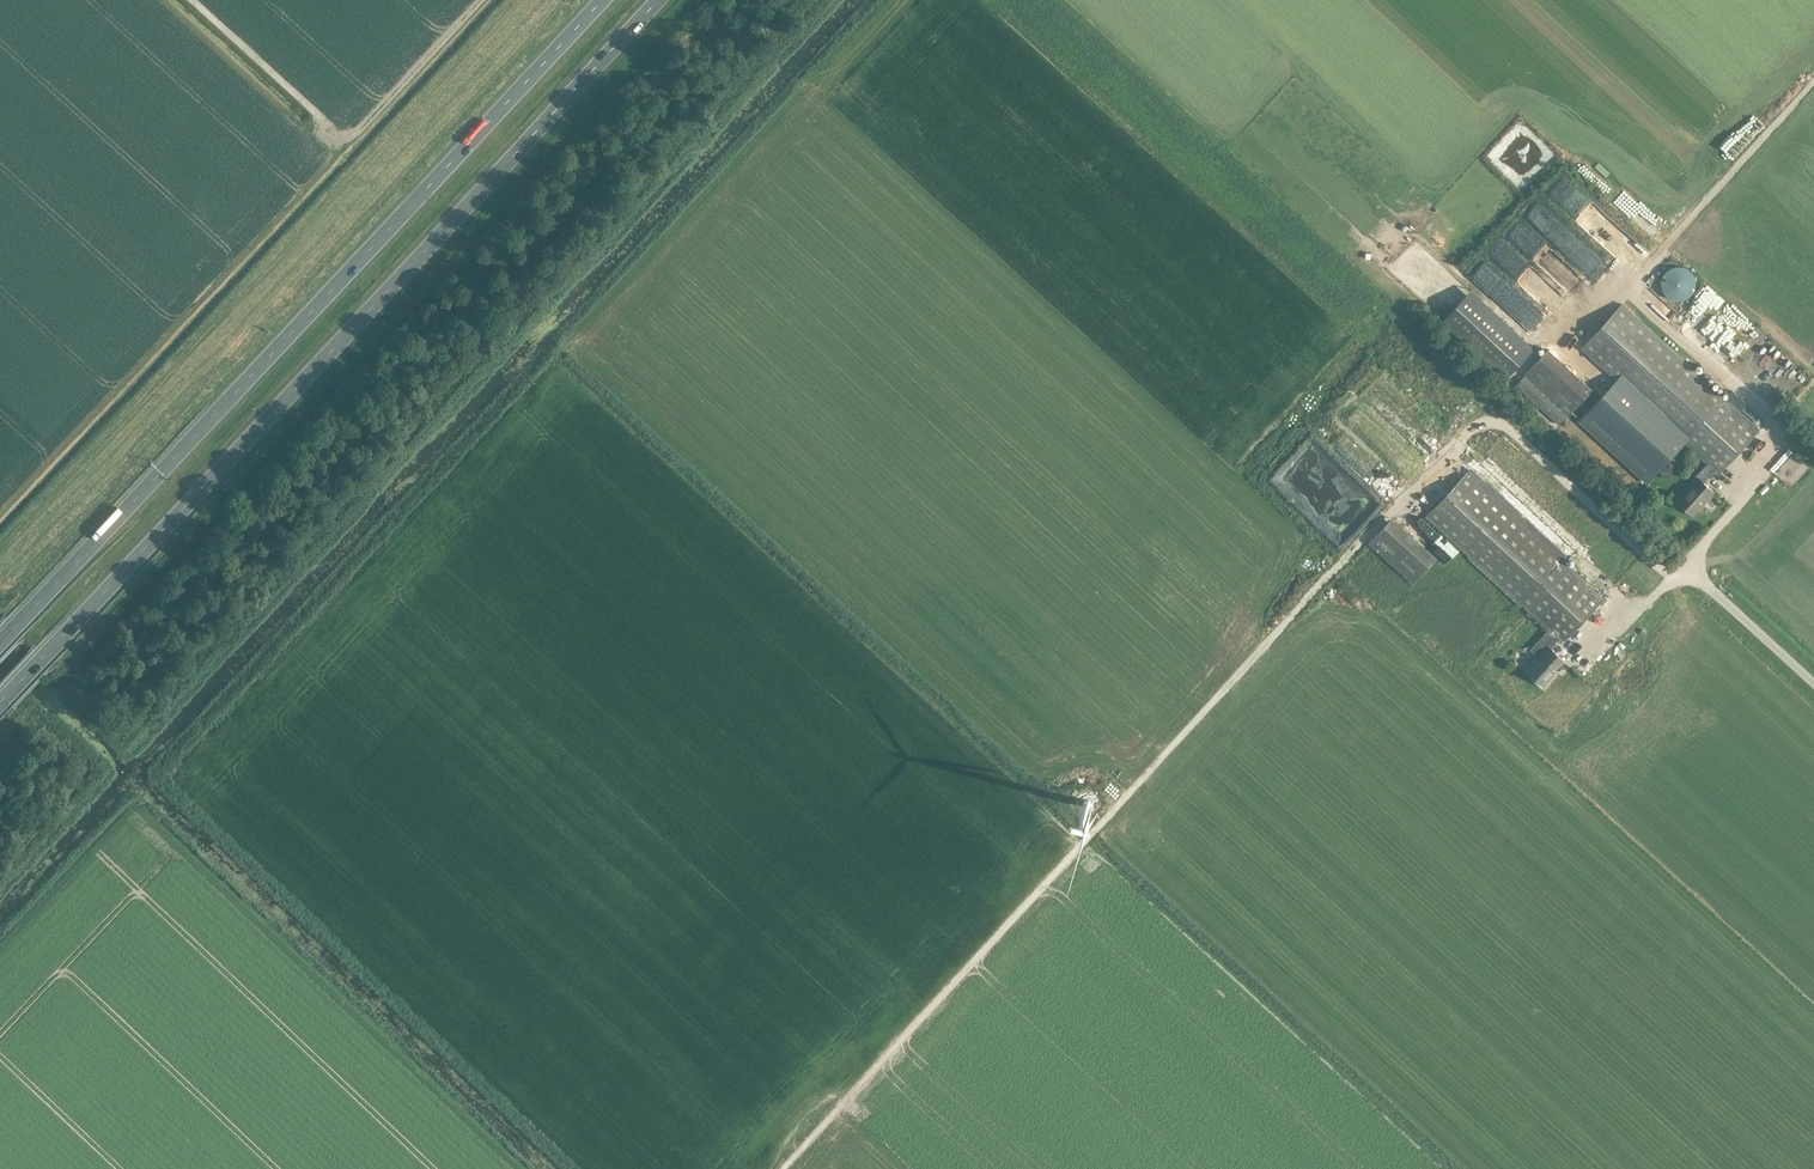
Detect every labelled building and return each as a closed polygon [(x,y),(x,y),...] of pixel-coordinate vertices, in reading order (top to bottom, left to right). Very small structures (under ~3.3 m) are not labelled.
[(1537,222),(1580,272),(1590,264),(1564,233),(1569,228),(1553,209),(1537,222)] [(1515,223),(1507,238),(1515,243),(1524,228),(1515,223)] [(1529,270),(1504,240),(1492,250),(1517,280),(1529,270)] [(1470,275),(1493,299),(1503,290),(1481,266),(1470,275)] [(1661,281),(1661,283),(1661,285),(1662,287),(1662,288),(1663,290),(1664,292),(1665,293),(1666,295),(1667,296),(1668,297),(1670,298),(1671,299),(1673,299),(1675,300),(1677,300),(1678,300),(1680,300),(1682,300),(1684,299),(1685,299),(1687,298),(1688,297),(1690,296),(1691,295),(1692,293),(1693,292),(1694,290),(1695,288),(1695,287),(1695,285),(1695,283),(1695,281),(1695,280),(1695,278),(1694,276),(1693,275),(1692,273),(1691,272),(1690,270),(1688,269),(1687,268),(1685,268),(1684,267),(1682,266),(1680,266),(1678,266),(1677,266),(1675,266),(1673,267),(1671,268),(1670,268),(1668,269),(1667,270),(1666,272),(1665,273),(1664,275),(1663,276),(1662,278),(1662,280),(1661,281)] [(1697,288),(1688,299),(1696,306),(1705,295),(1697,288)] [(1710,313),(1714,301),(1705,298),(1701,309),(1710,313)] [(1582,349),(1616,380),(1579,420),(1648,482),(1684,442),(1707,463),(1715,471),(1718,473),(1759,429),(1623,304),(1582,349)] [(1535,385),(1568,414),(1591,389),(1548,350),(1525,375),(1535,385)] [(1525,375),(1516,385),(1560,423),(1568,414),(1535,385),(1525,375)] [(1739,411),(1745,405),(1747,402),(1741,397),(1733,406),(1739,411)] [(1344,413),(1367,438),(1379,427),(1356,402),(1344,413)] [(1325,467),(1330,459),(1324,455),(1319,462),(1325,467)] [(1704,483),(1715,471),(1707,463),(1695,476),(1698,479),(1678,501),(1693,515),(1714,492),(1704,483)] [(1427,517),(1549,630),(1559,639),(1562,642),(1603,598),(1468,473),(1427,517)] [(1553,524),(1558,515),(1552,511),(1546,520),(1553,524)] [(1538,657),(1535,660),(1526,670),(1544,686),(1551,678),(1549,676),(1564,660),(1551,648),(1559,639),(1549,630),(1531,650),(1538,657)]
